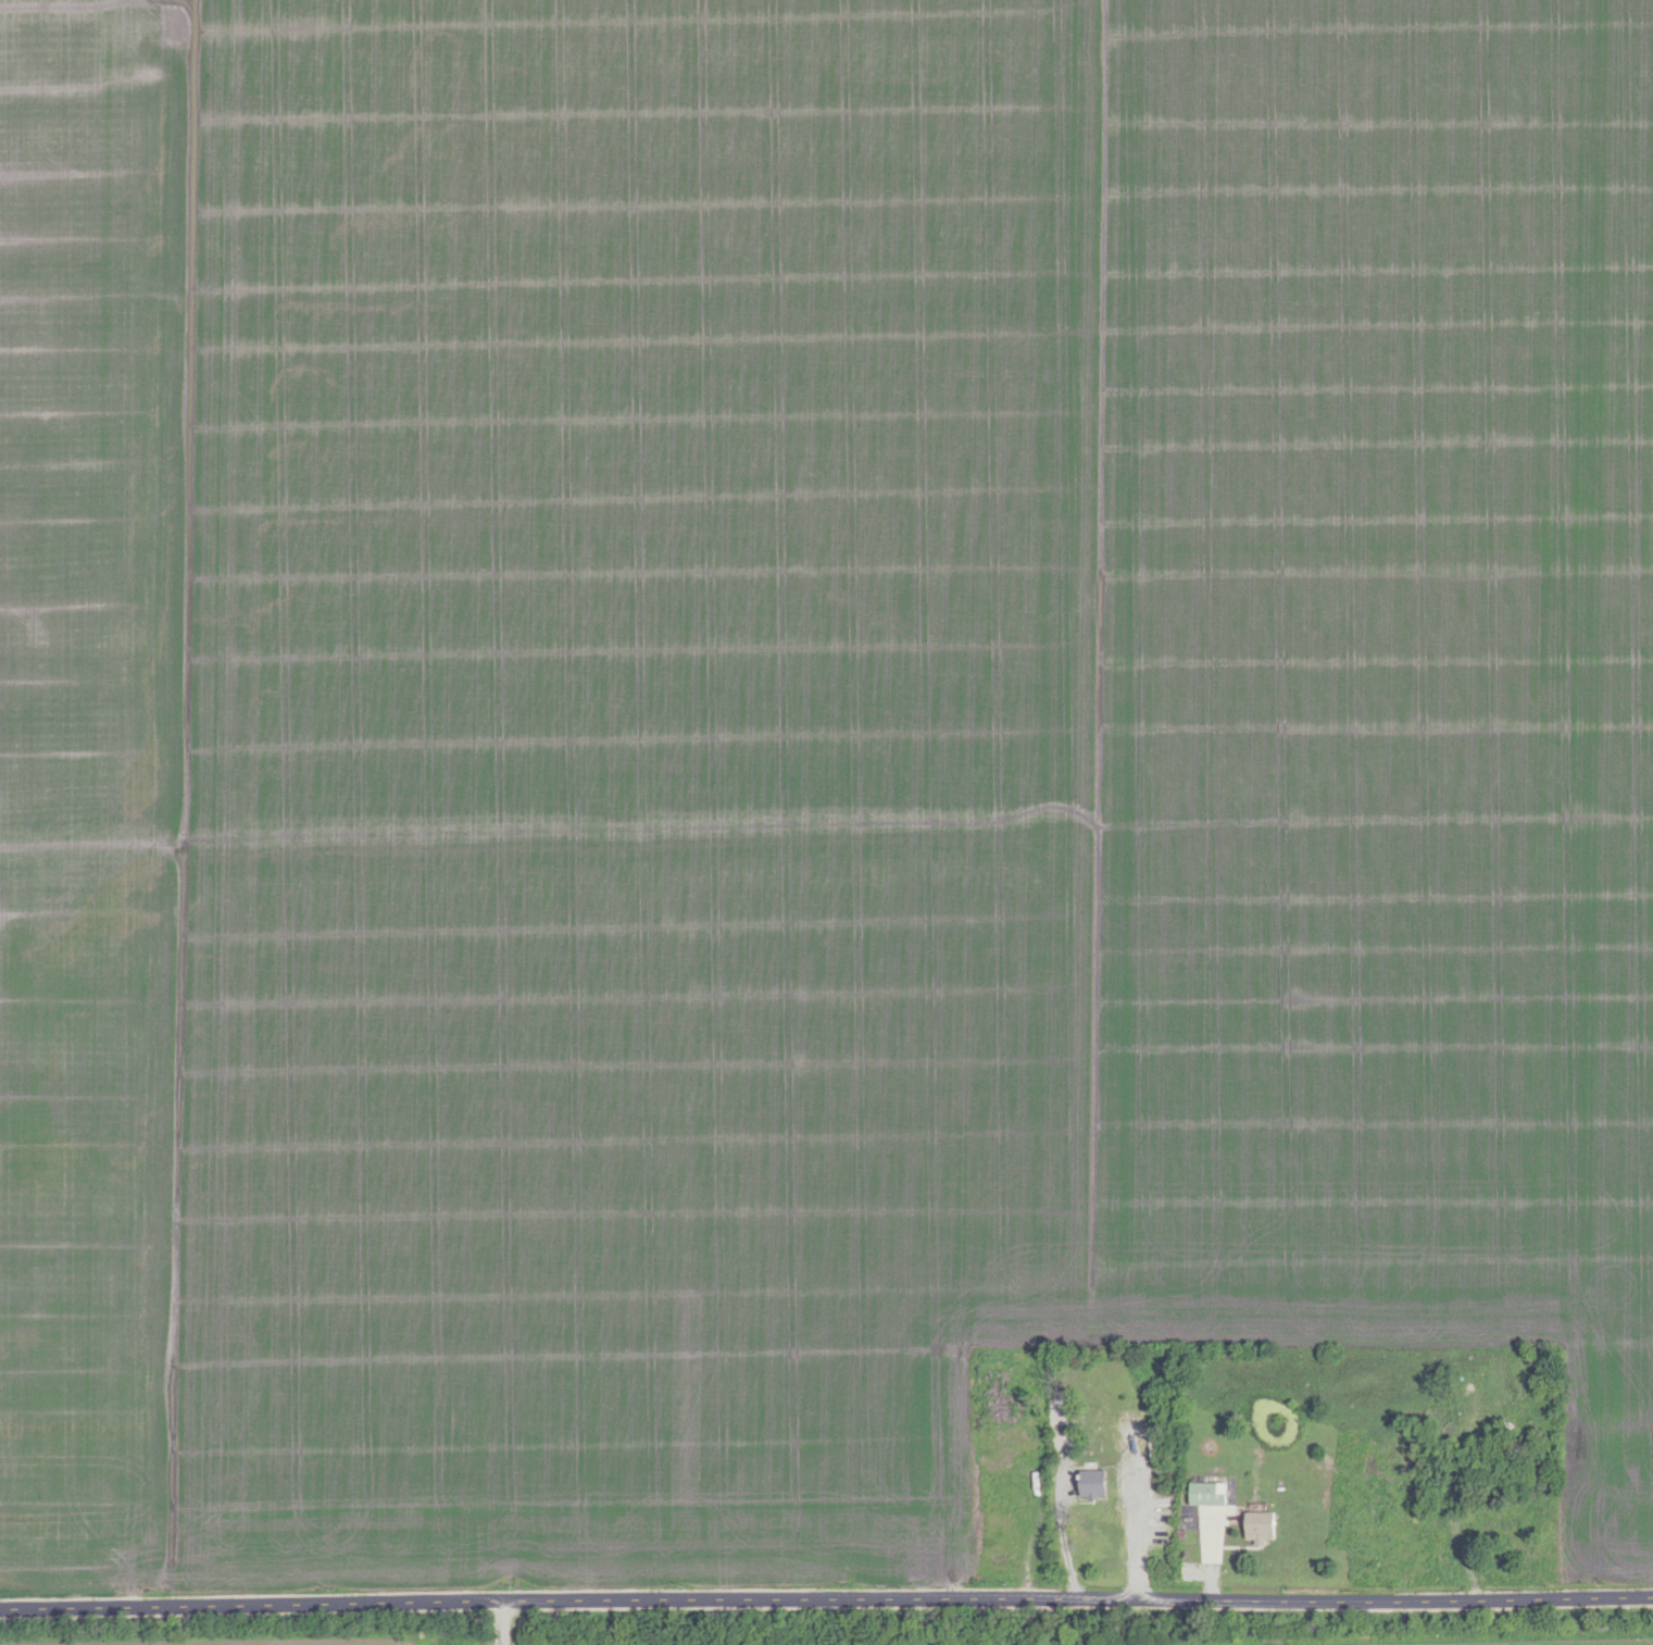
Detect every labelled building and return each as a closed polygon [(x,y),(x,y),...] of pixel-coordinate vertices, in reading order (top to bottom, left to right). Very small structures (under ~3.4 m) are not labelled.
[(1105,1468),(1079,1469),(1079,1497),(1106,1496),(1105,1468)] [(1225,1504),(1225,1481),(1189,1482),(1189,1504),(1225,1504)] [(1274,1511),(1245,1510),(1244,1539),(1254,1539),(1254,1544),(1264,1544),(1264,1538),(1273,1538),(1274,1511)]
